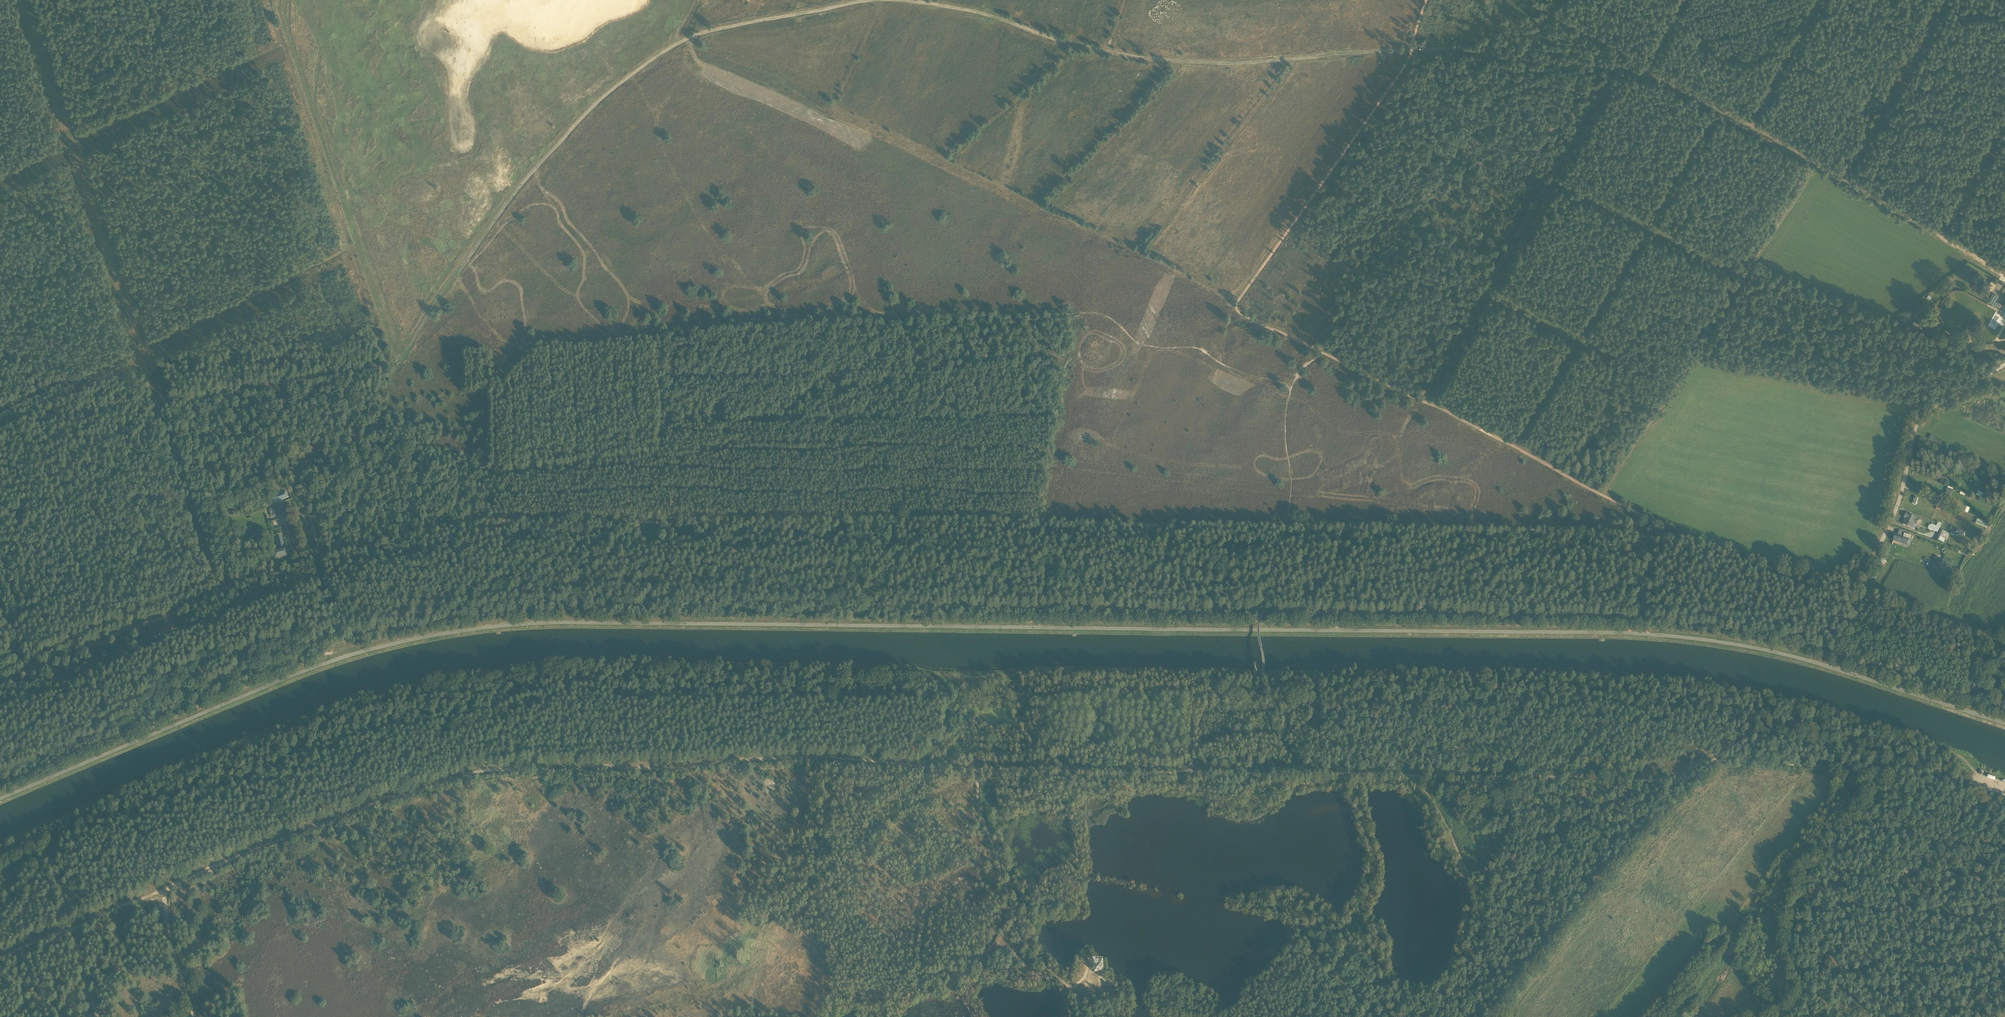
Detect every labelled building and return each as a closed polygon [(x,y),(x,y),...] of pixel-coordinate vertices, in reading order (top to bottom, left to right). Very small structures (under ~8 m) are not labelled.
[(2001,291),(2004,284),(2004,282),(1994,277),(1987,290),(1995,294),(1997,289),(2001,291)] [(1998,296),(1993,293),(1990,299),(1995,302),(1998,296)] [(1941,455),(1939,454),(1936,460),(1939,461),(1938,463),(1946,466),(1947,463),(1939,460),(1941,455)] [(284,492),(272,497),(272,498),(269,499),(271,504),(274,503),(274,505),(286,501),(286,499),(289,498),(287,493),(285,494),(284,492)] [(1919,520),(1906,514),(1904,518),(1906,518),(1903,525),(1915,530),(1919,520)] [(1929,525),(1928,528),(1937,533),(1942,524),(1935,521),(1933,525),(1931,524),(1931,525),(1929,525)] [(1938,536),(1937,540),(1943,543),(1945,539),(1946,540),(1949,534),(1941,530),(1938,536)] [(1902,538),(1895,535),(1894,538),(1893,542),(1910,548),(1911,545),(1915,546),(1918,538),(1904,533),(1902,538)] [(283,537),(275,538),(279,554),(273,555),(275,562),(288,559),(283,537)] [(1955,553),(1953,559),(1962,562),(1964,556),(1955,553)] [(1874,579),(1887,556),(1883,554),(1871,576),(1871,577),(1874,579)] [(1943,557),(1941,563),(1951,566),(1953,560),(1943,557)] [(1104,967),(1093,966),(1095,970),(1098,975),(1104,967)]
